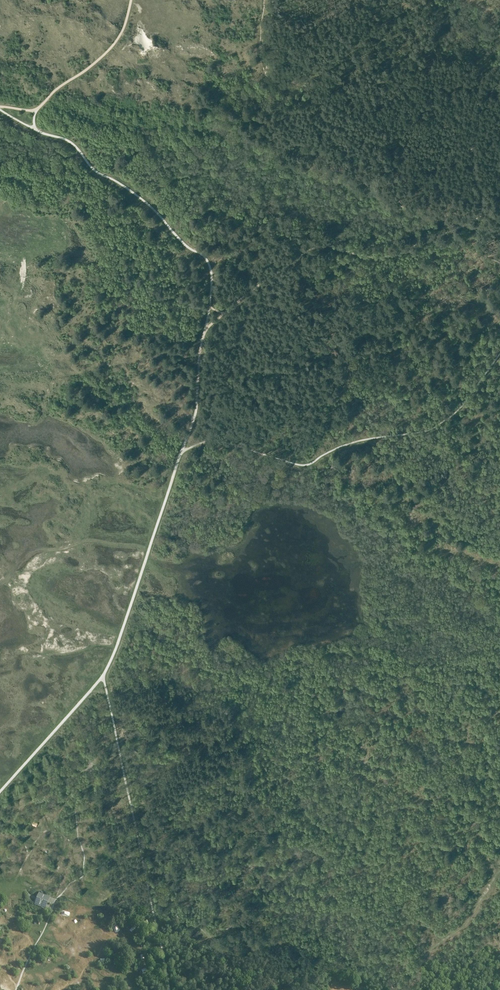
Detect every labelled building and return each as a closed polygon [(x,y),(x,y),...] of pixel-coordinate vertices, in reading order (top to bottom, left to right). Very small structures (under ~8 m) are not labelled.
[(36,904),(44,907),(48,898),(40,894),(36,904)]
